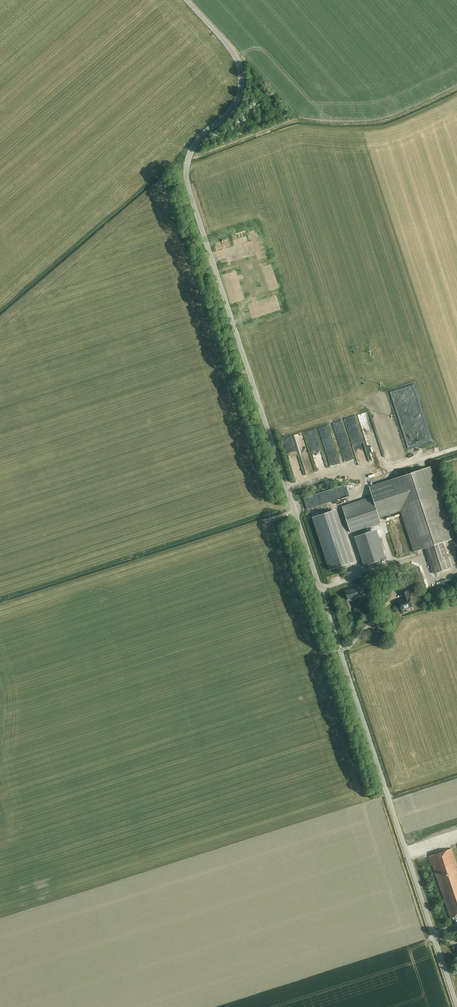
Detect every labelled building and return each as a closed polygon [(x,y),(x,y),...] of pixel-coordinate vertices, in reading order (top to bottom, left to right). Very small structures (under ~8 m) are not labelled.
[(370,412),(360,415),(363,424),(371,422),(372,426),(374,426),(370,412)] [(328,425),(320,427),(325,446),(333,443),(328,425)] [(320,447),(315,428),(307,431),(310,441),(315,439),(318,447),(320,447)] [(378,453),(372,455),(373,460),(384,457),(382,448),(377,450),(378,453)] [(370,497),(342,506),(350,532),(353,531),(375,524),(381,522),(379,518),(401,511),(414,552),(426,548),(434,574),(452,568),(444,542),(455,538),(440,492),(432,466),(390,480),(390,479),(369,487),(372,496),(374,501),(372,502),(370,497)] [(376,529),(355,537),(364,566),(386,559),(376,529)] [(343,539),(320,547),(328,571),(351,563),(343,539)] [(348,598),(353,597),(354,600),(360,598),(359,594),(364,593),(361,584),(356,585),(356,587),(346,590),(348,598)] [(399,601),(402,609),(408,608),(411,607),(411,606),(413,606),(408,591),(402,593),(404,599),(399,601)] [(451,848),(428,856),(431,865),(432,865),(450,919),(456,916),(456,865),(451,848)]
